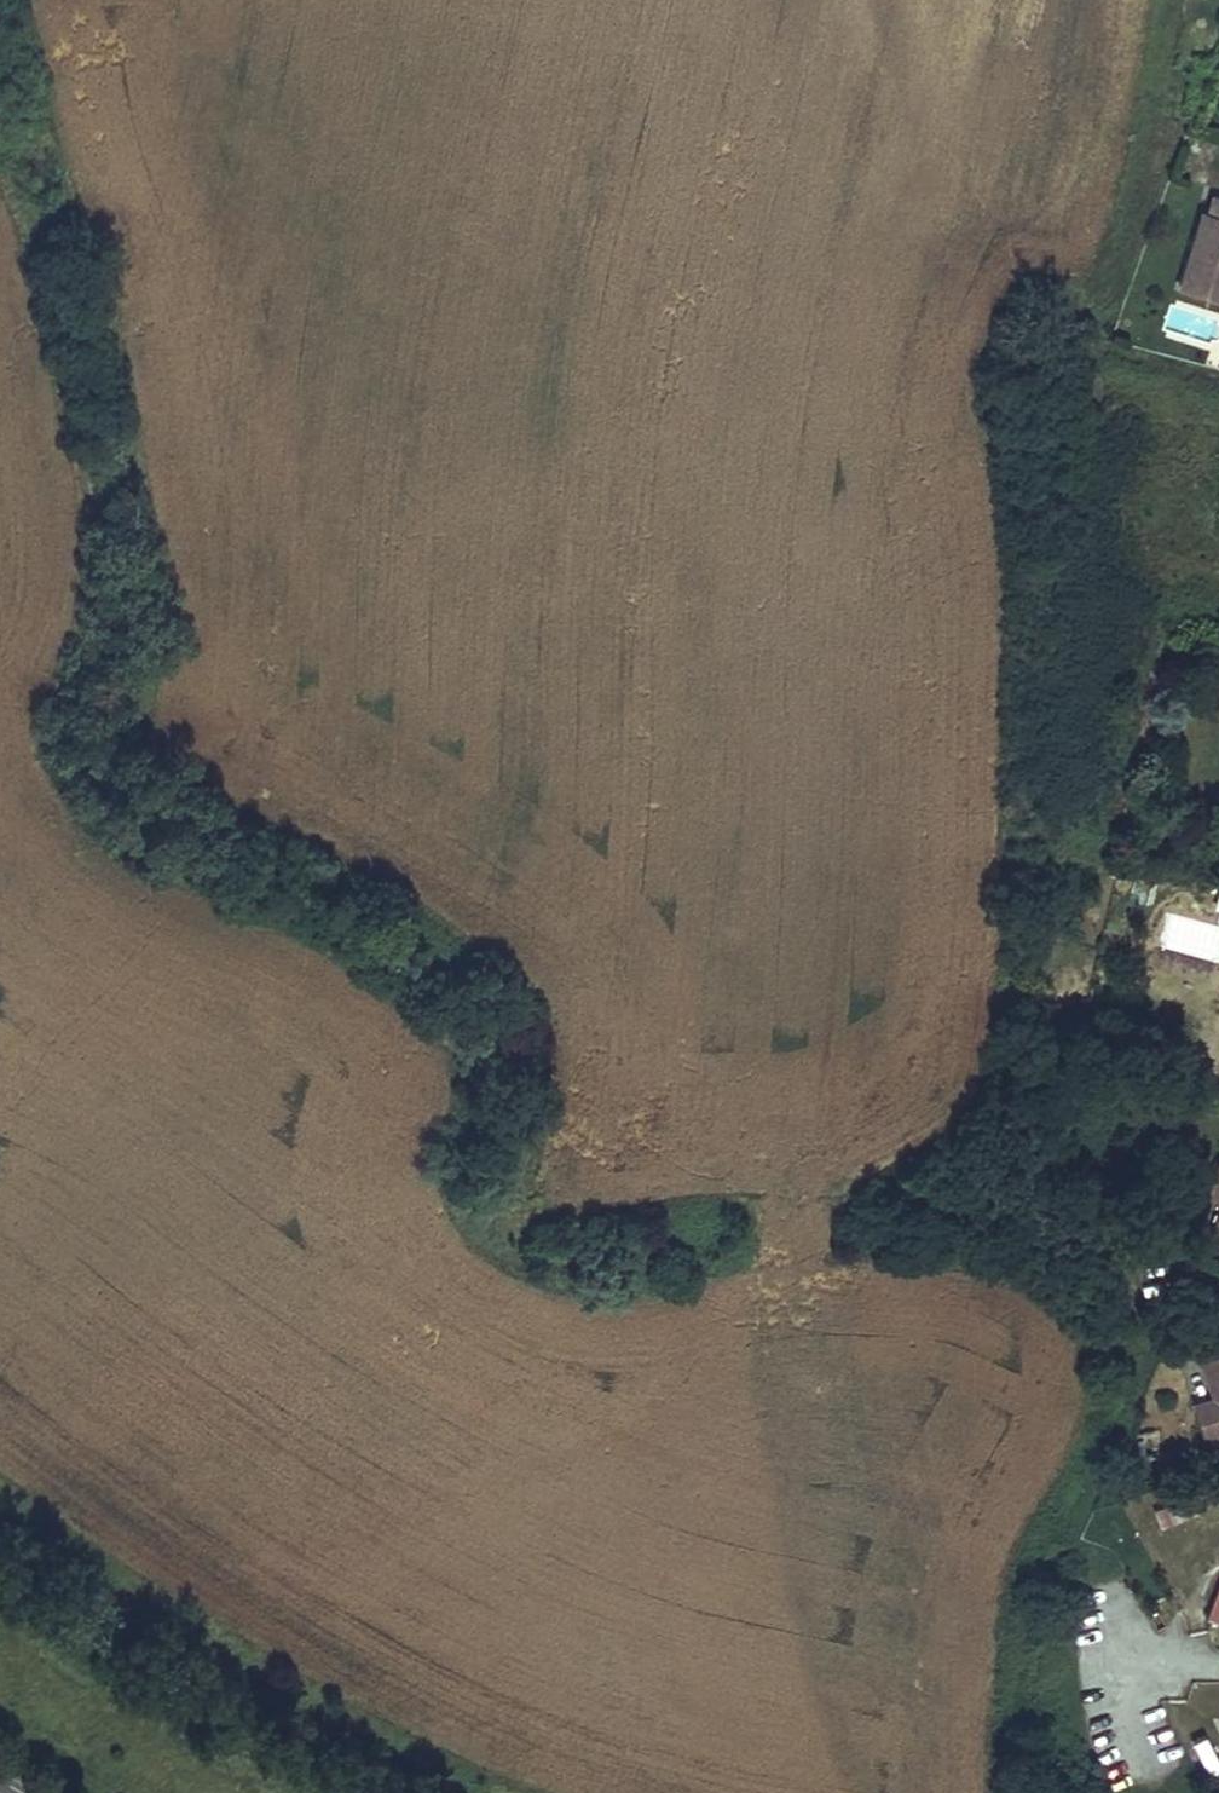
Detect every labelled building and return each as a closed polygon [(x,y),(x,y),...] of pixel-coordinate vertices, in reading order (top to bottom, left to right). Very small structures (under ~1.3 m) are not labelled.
[(1199,208),(1177,287),(1218,298),(1218,196),(1211,193),(1206,210),(1199,208)] [(1218,1157),(1205,1190),(1218,1196),(1218,1157)] [(1205,1190),(1203,1195),(1218,1200),(1218,1196),(1205,1190)] [(1218,1242),(1218,1207),(1207,1238),(1218,1242)] [(1199,1357),(1212,1400),(1194,1405),(1203,1439),(1218,1434),(1218,1352),(1199,1357)] [(1192,1400),(1194,1405),(1212,1400),(1210,1395),(1192,1400)] [(1193,1739),(1207,1777),(1218,1772),(1218,1760),(1208,1733),(1193,1739)]
